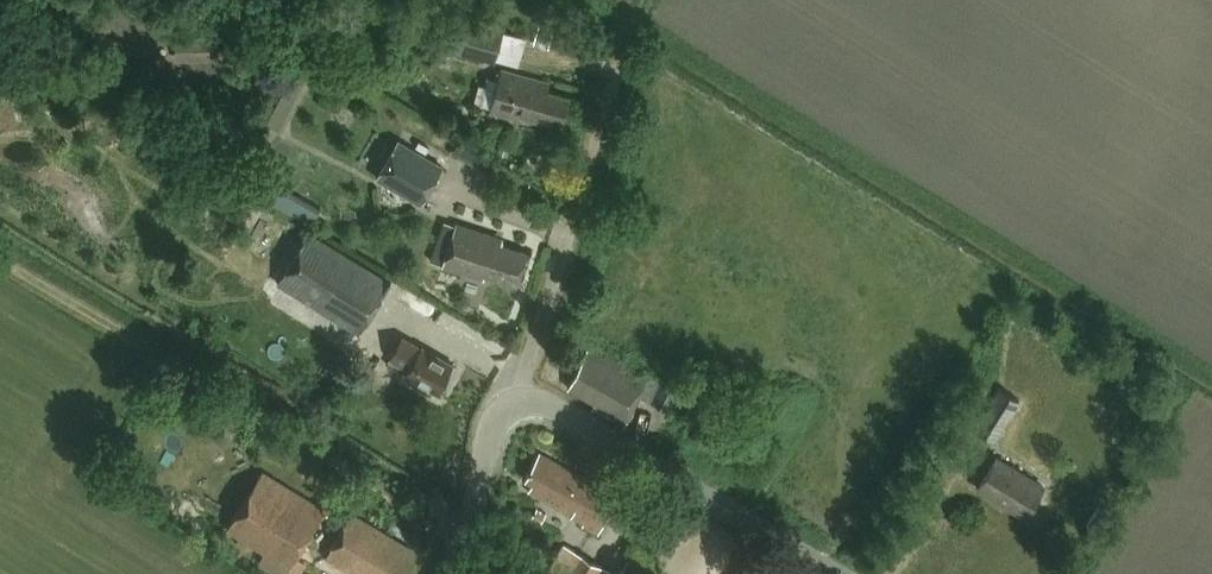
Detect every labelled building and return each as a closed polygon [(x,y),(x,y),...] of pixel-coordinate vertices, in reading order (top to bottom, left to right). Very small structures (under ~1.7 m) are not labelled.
[(447,48),(495,60),(505,24),(456,12),(447,48)] [(175,59),(209,58),(208,37),(174,38),(175,59)] [(502,71),(491,112),(516,119),(517,114),(534,119),(535,114),(560,121),(567,95),(536,86),(537,81),(502,71)] [(516,131),(503,128),(499,143),(512,146),(516,131)] [(445,166),(399,139),(376,178),(421,205),(445,166)] [(311,224),(320,209),(312,204),(252,170),(243,186),(303,220),(311,224)] [(517,286),(527,253),(494,243),(496,236),(456,223),(454,228),(443,224),(430,264),(483,281),(484,276),(517,286)] [(309,236),(279,284),(358,334),(388,285),(309,236)] [(437,394),(453,366),(403,337),(390,359),(406,369),(403,374),(437,394)] [(591,346),(570,387),(597,403),(593,410),(624,427),(640,395),(689,422),(702,397),(664,377),(661,382),(650,376),(647,380),(591,346)] [(1019,400),(998,387),(973,428),(994,441),(1019,400)] [(599,532),(618,494),(539,454),(526,480),(533,484),(529,493),(586,522),(584,525),(599,532)] [(1025,516),(1042,486),(996,459),(979,488),(1025,516)] [(289,566),(325,510),(264,470),(227,526),(289,566)] [(546,513),(536,508),(531,516),(541,522),(546,513)] [(416,554),(352,516),(326,557),(354,573),(404,573),(416,554)] [(574,550),(560,573),(606,573),(608,569),(574,550)] [(621,573),(622,573),(654,573),(658,567),(633,552),(621,573)]
